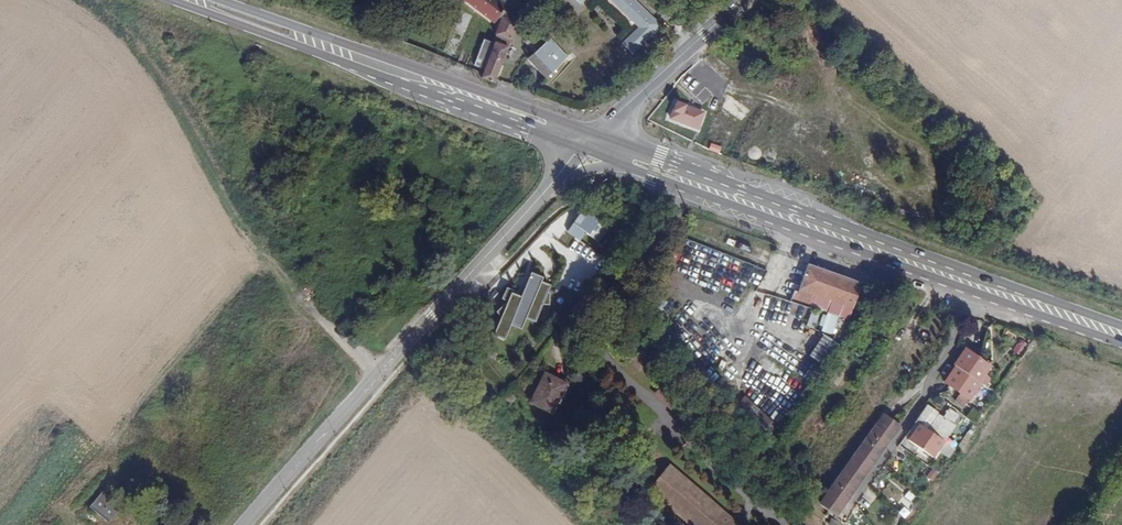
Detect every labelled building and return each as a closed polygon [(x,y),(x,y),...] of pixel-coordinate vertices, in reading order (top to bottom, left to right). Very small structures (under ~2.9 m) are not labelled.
[(518,23),(523,7),(515,0),(466,0),(494,22),(497,19),(501,21),(502,18),(518,23)] [(634,51),(658,26),(631,0),(610,0),(639,29),(626,43),(634,51)] [(484,69),(481,77),(494,82),(500,65),(509,68),(524,25),(518,23),(502,18),(501,21),(493,45),(484,69)] [(549,39),(527,59),(546,79),(567,58),(549,39)] [(484,69),(493,45),(484,42),(475,66),(484,69)] [(676,104),(670,119),(698,130),(703,115),(676,104)] [(583,209),(567,231),(580,241),(586,233),(598,243),(609,228),(583,209)] [(793,292),(790,301),(822,313),(817,327),(844,337),(862,288),(810,269),(801,295),(793,292)] [(498,316),(491,334),(503,339),(509,324),(520,327),(524,317),(534,321),(541,304),(547,303),(548,292),(546,291),(548,284),(538,280),(540,276),(530,271),(519,297),(514,295),(516,292),(505,287),(501,298),(505,300),(504,304),(494,311),(498,316)] [(808,326),(815,327),(817,314),(810,313),(808,326)] [(825,337),(810,356),(821,365),(836,345),(825,337)] [(1013,350),(1019,354),(1025,345),(1019,341),(1013,350)] [(793,359),(795,352),(781,348),(779,355),(793,359)] [(996,369),(970,351),(956,370),(982,387),(996,369)] [(982,387),(956,370),(945,387),(975,407),(986,390),(982,387)] [(544,374),(529,405),(553,417),(568,386),(544,374)] [(742,400),(729,414),(760,443),(773,429),(742,400)] [(926,405),(904,441),(933,459),(955,423),(926,405)] [(877,417),(819,501),(836,512),(894,428),(877,417)] [(666,465),(647,488),(692,524),(739,524),(666,465)] [(909,490),(905,497),(914,502),(917,494),(909,490)] [(112,524),(114,524),(127,508),(106,492),(92,510),(112,524)]
